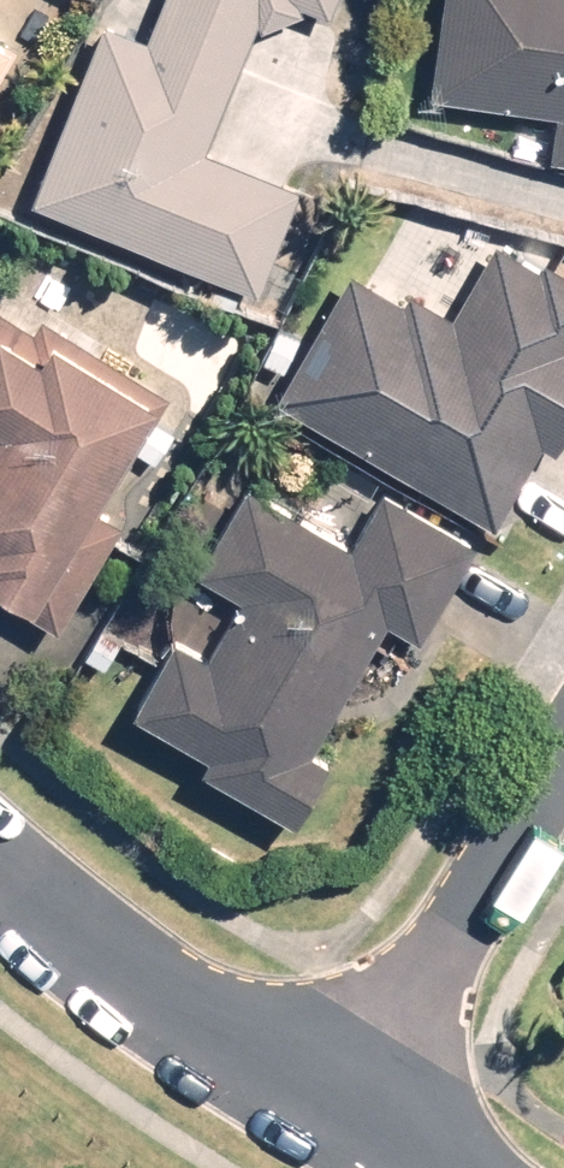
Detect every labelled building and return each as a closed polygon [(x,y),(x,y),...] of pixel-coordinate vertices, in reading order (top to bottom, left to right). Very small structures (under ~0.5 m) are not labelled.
[(300,11),(296,1),(327,14),(333,0),(157,0),(140,39),(101,23),(28,198),(253,291),(295,189),(200,149),(254,18),(258,28),(300,11)] [(430,95),(554,111),(548,159),(563,161),(563,0),(443,0),(430,95)] [(13,44),(0,37),(0,68),(13,44)] [(271,397),(490,524),(538,444),(552,452),(563,431),(563,271),(542,259),(537,267),(492,241),(450,314),(407,289),(400,301),(346,270),(271,397)] [(0,309),(0,595),(52,627),(118,521),(88,502),(124,444),(154,463),(173,431),(151,417),(165,394),(38,315),(30,328),(0,309)] [(417,641),(473,544),(379,489),(346,546),(245,488),(195,574),(238,598),(203,658),(171,639),(129,711),(202,753),(194,767),(292,823),(327,762),(308,751),(383,621),(417,641)]
